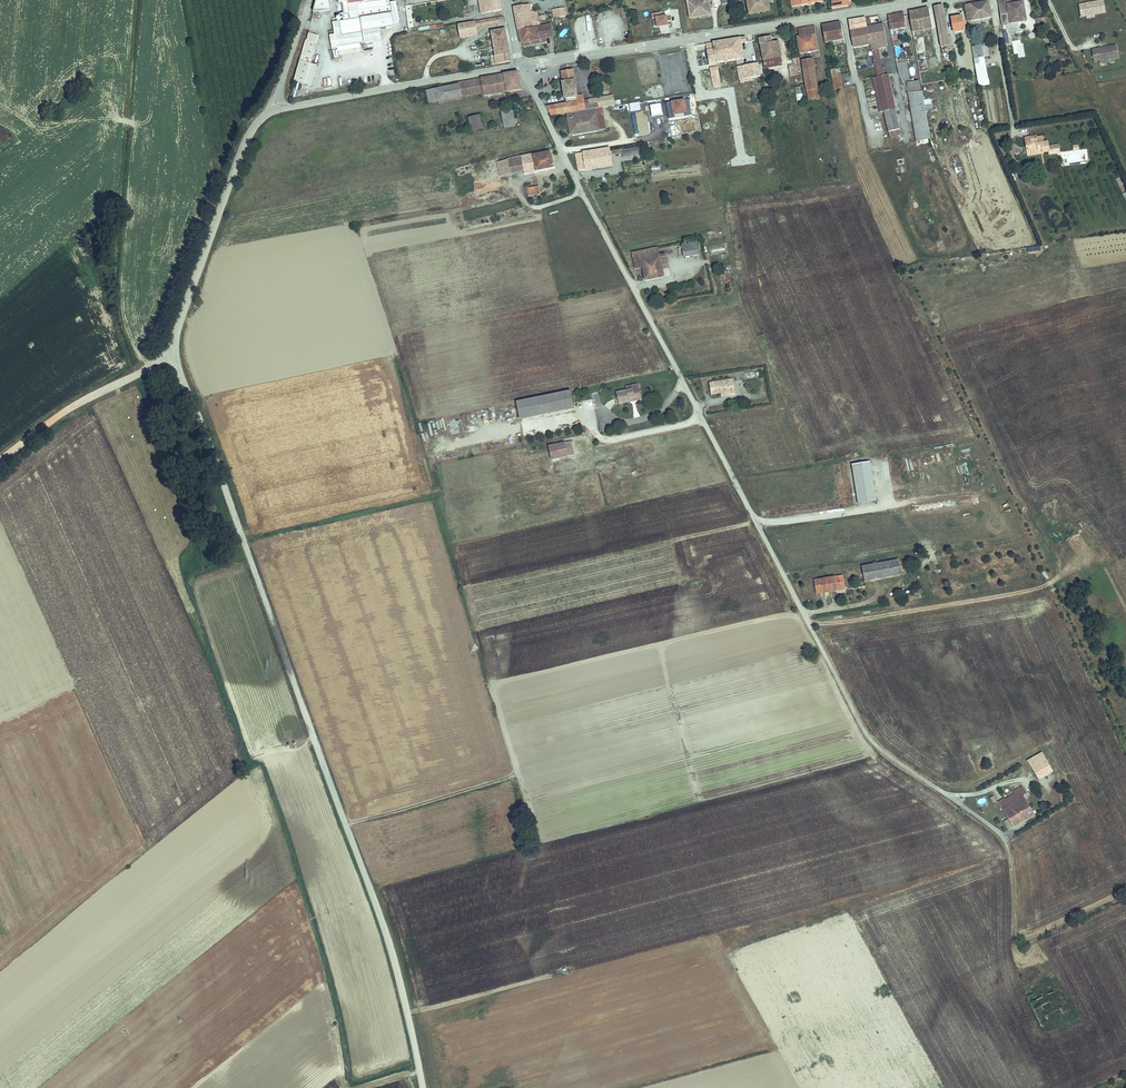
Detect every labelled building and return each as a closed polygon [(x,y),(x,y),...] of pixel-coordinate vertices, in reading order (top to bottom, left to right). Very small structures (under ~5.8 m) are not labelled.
[(316,12),(328,13),(328,0),(317,0),(316,12)] [(346,6),(355,5),(356,11),(386,8),(385,1),(389,0),(346,0),(346,6)] [(502,10),(500,0),(477,0),(478,2),(486,0),(487,7),(480,8),(482,14),(502,10)] [(705,0),(684,0),(687,21),(708,18),(705,0)] [(747,16),(767,13),(766,5),(770,4),(770,0),(744,0),(747,16)] [(790,9),(823,4),(822,0),(788,0),(790,9)] [(831,10),(848,7),(847,0),(829,0),(831,10)] [(1086,3),(1080,4),(1082,16),(1088,15),(1095,14),(1106,12),(1104,0),(1095,2),(1096,3),(1086,5),(1086,3)] [(1008,6),(1007,1),(998,3),(1002,26),(1026,22),(1023,4),(1008,6)] [(515,6),(519,29),(533,26),(530,11),(529,3),(515,6)] [(410,4),(405,5),(408,27),(413,26),(410,4)] [(966,23),(989,20),(987,4),(964,7),(966,23)] [(950,39),(947,39),(942,8),(933,9),(940,48),(951,47),(950,39)] [(538,9),(530,11),(533,26),(541,25),(538,9)] [(660,10),(651,12),(653,26),(668,24),(667,13),(661,14),(660,10)] [(907,14),(910,33),(921,32),(929,30),(928,21),(927,11),(907,14)] [(393,28),(391,15),(337,23),(340,37),(393,28)] [(903,29),(901,15),(887,17),(889,31),(903,29)] [(504,22),(503,17),(475,21),(476,27),(504,22)] [(953,34),(964,32),(961,17),(950,19),(953,34)] [(847,23),(852,50),(868,47),(865,29),(863,20),(847,23)] [(477,34),(476,27),(475,21),(459,24),(461,36),(477,34)] [(890,89),(888,78),(884,79),(882,69),(880,70),(877,51),(886,49),(882,27),(870,29),(868,21),(865,22),(866,29),(865,29),(868,47),(870,59),(873,70),(874,78),(875,81),(876,91),(877,92),(878,98),(879,105),(880,111),(881,117),(894,114),(893,109),(892,102),(891,96),(890,89)] [(519,29),(521,41),(523,41),(546,37),(555,35),(552,22),(541,25),(533,26),(519,29)] [(821,27),(823,44),(841,41),(839,25),(821,27)] [(495,58),(490,59),(491,64),(512,61),(506,29),(491,31),(495,58)] [(812,29),(796,31),(797,39),(796,39),(799,56),(816,54),(812,29)] [(306,31),(294,81),(311,85),(316,63),(312,62),(318,34),(306,31)] [(546,37),(523,41),(524,45),(547,40),(546,37)] [(739,45),(744,44),(743,39),(711,44),(705,47),(709,65),(741,60),(739,45)] [(757,41),(761,62),(779,59),(777,43),(770,44),(769,39),(757,41)] [(927,66),(922,39),(913,40),(918,67),(927,66)] [(1094,50),(1096,61),(1101,60),(1108,59),(1120,57),(1117,45),(1109,47),(1109,49),(1100,50),(1099,49),(1094,50)] [(970,50),(972,62),(981,60),(979,48),(970,50)] [(761,62),(762,65),(763,71),(781,68),(779,59),(761,62)] [(787,70),(788,78),(799,76),(797,59),(793,60),(795,69),(787,70)] [(981,60),(972,62),(974,73),(983,71),(981,60)] [(801,64),(806,94),(817,92),(811,62),(801,64)] [(759,79),(757,66),(736,70),(739,82),(759,79)] [(717,67),(711,68),(715,87),(721,86),(717,67)] [(564,80),(562,80),(565,98),(567,98),(568,103),(547,106),(552,115),(568,112),(596,108),(601,107),(600,102),(591,103),(590,100),(586,101),(585,95),(578,96),(574,69),(562,71),(562,73),(564,80)] [(458,84),(461,96),(481,92),(482,96),(521,89),(517,70),(458,82),(458,84)] [(834,73),(830,73),(833,92),(840,90),(838,77),(835,78),(834,73)] [(918,82),(906,84),(908,92),(919,91),(918,82)] [(435,88),(438,101),(461,96),(458,84),(435,88)] [(820,112),(817,92),(806,94),(809,113),(820,112)] [(920,92),(906,94),(909,109),(923,106),(920,92)] [(617,104),(616,96),(601,98),(603,107),(617,104)] [(601,98),(590,100),(591,103),(600,102),(601,107),(603,107),(601,98)] [(691,115),(689,98),(668,99),(670,118),(681,117),(681,116),(691,115)] [(661,103),(651,103),(651,115),(662,114),(661,103)] [(600,129),(598,115),(596,108),(568,112),(572,134),(600,129)] [(515,124),(513,114),(503,116),(505,126),(515,124)] [(606,128),(604,114),(598,115),(600,129),(606,128)] [(886,142),(898,140),(894,114),(881,117),(886,142)] [(472,131),(483,129),(480,116),(469,118),(472,131)] [(1031,140),(1025,141),(1028,155),(1043,153),(1043,155),(1050,154),(1049,148),(1049,144),(1044,145),(1043,139),(1037,140),(1037,141),(1032,142),(1031,140)] [(1049,148),(1050,154),(1051,156),(1061,155),(1059,146),(1049,148)] [(608,151),(587,154),(590,171),(610,167),(608,151)] [(530,157),(506,161),(508,175),(522,172),(523,176),(552,171),(549,154),(530,157)] [(576,173),(586,171),(583,155),(574,156),(576,173)] [(699,254),(696,242),(686,244),(689,256),(699,254)] [(656,248),(638,252),(642,268),(644,280),(663,276),(659,259),(666,258),(665,252),(657,253),(656,248)] [(631,253),(635,269),(642,268),(638,252),(631,253)] [(733,378),(709,381),(711,393),(729,391),(729,394),(735,393),(733,378)] [(631,386),(631,389),(626,390),(616,392),(617,399),(618,404),(629,402),(628,398),(641,395),(639,384),(631,386)] [(562,391),(565,409),(574,407),(571,389),(562,391)] [(521,418),(565,409),(562,391),(517,400),(521,418)] [(548,444),(550,459),(574,455),(572,441),(548,444)] [(850,463),(855,503),(876,500),(871,461),(850,463)] [(901,558),(863,565),(866,580),(903,573),(901,558)] [(844,575),(816,581),(818,592),(828,590),(828,592),(843,590),(843,588),(846,587),(844,575)] [(1043,753),(1028,761),(1038,779),(1053,770),(1043,753)] [(1015,793),(1005,798),(1005,797),(998,801),(1012,826),(1033,814),(1029,806),(1024,808),(1018,797),(1022,794),(1026,792),(1022,785),(1013,790),(1015,793)] [(1022,794),(1018,797),(1024,808),(1029,806),(1022,794)]
